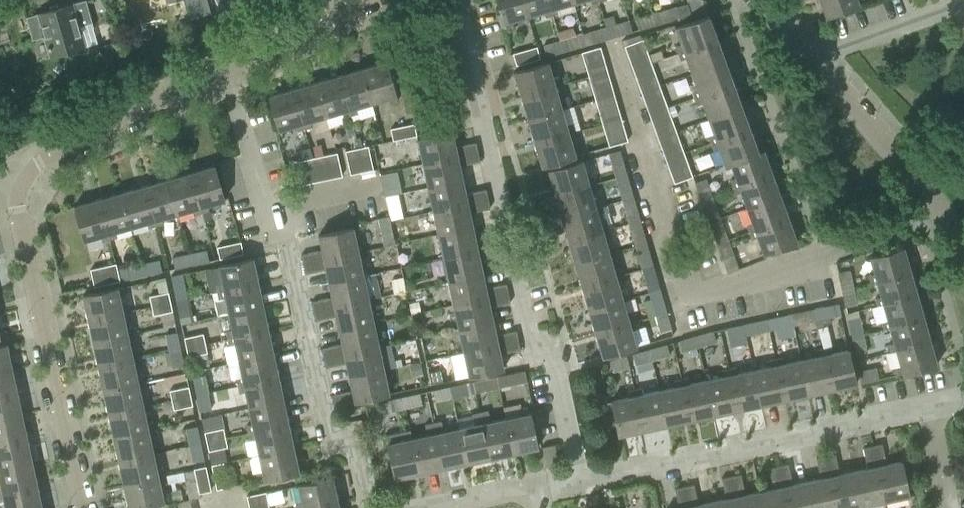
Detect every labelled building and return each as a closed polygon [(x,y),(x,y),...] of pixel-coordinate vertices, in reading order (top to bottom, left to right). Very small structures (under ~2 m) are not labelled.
[(91,19),(86,0),(84,0),(26,17),(30,33),(43,29),(50,56),(84,46),(79,26),(92,22),(91,19)] [(189,20),(211,14),(207,0),(183,0),(189,20)] [(225,21),(267,1),(267,0),(215,0),(225,21)] [(523,0),(497,0),(503,23),(504,22),(506,29),(513,26),(511,20),(527,16),(523,0)] [(548,0),(523,0),(527,16),(543,11),(545,17),(552,15),(548,0)] [(573,0),(548,0),(552,15),(559,13),(557,7),(573,2),(573,0)] [(857,0),(819,0),(825,17),(859,4),(857,0)] [(690,14),(687,3),(676,6),(679,18),(690,14)] [(671,20),(668,8),(652,13),(655,25),(671,20)] [(655,25),(652,13),(635,18),(638,29),(655,25)] [(717,38),(708,15),(675,28),(680,44),(675,46),(677,53),(717,38)] [(629,20),(622,22),(615,24),(613,16),(604,18),(606,26),(609,38),(632,31),(629,20)] [(609,38),(606,26),(589,31),(592,43),(609,38)] [(579,47),(575,35),(559,40),(563,51),(579,47)] [(725,61),(717,38),(677,53),(680,60),(686,58),(691,73),(725,61)] [(563,51),(559,40),(543,45),(546,56),(563,51)] [(516,65),(539,58),(535,46),(512,52),(516,65)] [(651,62),(648,53),(630,59),(633,69),(651,62)] [(386,61),(361,68),(371,103),(388,98),(390,105),(398,103),(386,61)] [(607,71),(604,61),(586,66),(589,76),(607,71)] [(697,88),(691,91),(694,98),(733,83),(725,61),(691,73),(697,88)] [(548,62),(533,66),(514,72),(521,96),(562,84),(559,76),(553,78),(548,62)] [(655,72),(651,62),(633,69),(637,78),(655,72)] [(371,103),(361,68),(339,75),(351,116),(359,114),(357,107),(371,103)] [(610,80),(607,71),(589,76),(591,85),(610,80)] [(351,116),(339,75),(315,82),(326,116),(341,112),(343,119),(351,116)] [(326,116),(315,82),(292,88),(304,130),(312,128),(310,121),(326,116)] [(741,107),(733,83),(694,98),(696,105),(702,103),(708,119),(741,107)] [(564,91),(562,84),(521,96),(527,119),(562,109),(557,93),(564,91)] [(304,130),(292,88),(269,95),(279,130),(295,125),(297,132),(304,130)] [(664,98),(646,105),(650,114),(668,108),(664,98)] [(621,117),(618,107),(599,113),(602,122),(621,117)] [(750,129),(741,107),(708,119),(713,134),(707,136),(710,143),(750,129)] [(668,108),(650,114),(653,124),(671,117),(668,108)] [(566,125),(562,109),(527,119),(534,142),(575,130),(573,123),(566,125)] [(627,140),(623,126),(621,117),(602,122),(609,146),(627,140)] [(413,123),(390,128),(392,141),(416,136),(413,123)] [(757,151),(750,129),(710,143),(713,151),(718,149),(724,165),(730,163),(730,161),(757,151)] [(577,137),(575,130),(534,142),(541,166),(575,156),(570,139),(577,137)] [(478,152),(475,142),(455,146),(452,131),(416,139),(422,164),(478,152)] [(684,153),(681,144),(662,150),(666,159),(684,153)] [(367,145),(356,147),(361,171),(372,168),(367,145)] [(361,171),(356,147),(345,150),(350,173),(361,171)] [(763,149),(757,151),(730,161),(730,163),(736,178),(730,180),(733,187),(772,173),(763,149)] [(626,174),(621,157),(620,150),(608,153),(615,177),(626,174)] [(335,152),(324,155),(329,178),(341,175),(335,152)] [(459,166),(480,161),(478,152),(422,164),(427,187),(462,180),(459,166)] [(688,163),(684,153),(666,159),(669,169),(688,163)] [(329,178),(324,155),(313,157),(318,181),(329,178)] [(318,181),(313,157),(302,160),(307,183),(318,181)] [(307,183),(302,160),(291,162),(296,186),(307,183)] [(587,178),(582,160),(548,170),(555,194),(595,183),(593,176),(587,178)] [(214,165),(191,172),(203,213),(209,211),(207,205),(224,200),(214,165)] [(203,213),(191,172),(167,179),(177,213),(193,209),(198,226),(206,223),(203,213)] [(396,172),(381,175),(384,192),(399,189),(396,172)] [(780,195),(772,173),(733,187),(735,194),(741,192),(746,207),(780,195)] [(631,190),(626,174),(615,177),(620,193),(631,190)] [(706,178),(695,182),(701,198),(712,194),(706,178)] [(177,213),(167,179),(144,186),(156,227),(163,225),(161,218),(177,213)] [(488,199),(486,189),(465,193),(462,180),(427,187),(432,211),(488,199)] [(597,190),(595,183),(555,194),(561,218),(595,208),(591,192),(597,190)] [(156,227),(144,186),(121,192),(131,227),(146,222),(148,229),(156,227)] [(131,227),(121,192),(97,199),(109,240),(116,238),(114,232),(131,227)] [(717,210),(712,194),(701,198),(709,221),(720,217),(717,210)] [(788,218),(780,195),(746,207),(752,223),(746,225),(749,232),(788,218)] [(109,240),(97,199),(74,206),(84,240),(100,236),(102,242),(109,240)] [(469,213),(490,208),(488,199),(432,211),(437,234),(472,226),(469,213)] [(640,220),(635,203),(624,207),(629,223),(640,220)] [(600,224),(595,208),(561,218),(568,241),(608,229),(606,222),(600,224)] [(728,240),(720,217),(709,221),(717,244),(728,240)] [(797,241),(788,218),(749,232),(752,239),(757,237),(763,253),(797,241)] [(644,236),(640,220),(629,223),(633,239),(644,236)] [(498,245),(496,236),(475,240),(472,226),(437,234),(442,258),(498,245)] [(353,227),(338,231),(318,235),(321,250),(301,254),(303,264),(358,252),(353,227)] [(610,237),(608,229),(568,241),(575,264),(609,254),(604,238),(610,237)] [(734,257),(728,240),(717,244),(723,260),(734,257)] [(242,254),(240,242),(217,247),(220,259),(242,254)] [(479,259),(500,255),(498,245),(442,258),(447,281),(482,274),(479,259)] [(869,257),(874,273),(868,275),(870,282),(876,281),(910,271),(904,247),(869,257)] [(653,266),(648,249),(637,253),(642,269),(653,266)] [(206,251),(189,254),(192,265),(209,261),(206,251)] [(363,275),(358,252),(303,264),(305,273),(326,269),(329,283),(363,275)] [(192,265),(189,254),(172,258),(174,269),(192,265)] [(613,270),(609,254),(575,264),(581,287),(622,275),(620,268),(613,270)] [(258,282),(253,260),(253,258),(217,266),(221,284),(215,285),(216,291),(258,282)] [(160,261),(143,264),(145,275),(162,271),(160,261)] [(120,280),(116,264),(90,269),(94,286),(105,284),(120,280)] [(145,275),(143,264),(126,268),(128,278),(145,275)] [(658,282),(653,266),(642,269),(647,286),(658,282)] [(917,295),(910,271),(876,281),(880,297),(874,298),(876,306),(882,304),(917,295)] [(853,287),(849,272),(838,275),(842,290),(853,287)] [(332,297),(311,301),(313,311),(368,299),(380,296),(375,273),(363,275),(329,283),(332,297)] [(508,293),(506,283),(485,288),(482,274),(447,281),(453,305),(508,293)] [(624,282),(622,275),(581,287),(588,310),(622,300),(617,284),(624,282)] [(403,276),(391,279),(394,293),(406,291),(403,276)] [(186,298),(183,282),(173,284),(176,300),(186,298)] [(263,307),(258,282),(216,291),(218,298),(224,297),(228,314),(263,307)] [(124,286),(102,291),(83,295),(88,320),(123,313),(119,295),(126,294),(124,286)] [(856,304),(853,290),(853,287),(842,290),(845,306),(856,304)] [(170,303),(168,292),(149,297),(151,307),(170,303)] [(489,307),(510,302),(508,293),(453,305),(458,328),(492,321),(489,307)] [(924,318),(917,295),(882,304),(887,320),(881,322),(883,329),(889,327),(924,318)] [(666,312),(661,296),(650,299),(655,315),(666,312)] [(190,315),(186,298),(176,300),(180,317),(190,315)] [(373,322),(368,299),(313,311),(315,320),(336,316),(339,330),(373,322)] [(627,316),(622,300),(588,310),(595,333),(635,321),(633,314),(627,316)] [(418,302),(409,303),(412,313),(420,311),(418,302)] [(172,312),(170,303),(151,307),(153,316),(172,312)] [(837,303),(821,307),(813,309),(817,328),(827,326),(826,318),(840,315),(837,303)] [(268,329),(263,307),(228,314),(231,329),(224,330),(226,338),(268,329)] [(809,322),(807,310),(790,314),(793,325),(809,322)] [(671,328),(667,314),(666,312),(655,315),(660,331),(671,328)] [(126,329),(123,313),(88,320),(93,344),(135,335),(133,327),(126,329)] [(792,336),(790,326),(793,325),(790,314),(767,319),(769,330),(776,329),(778,338),(792,336)] [(860,318),(849,321),(852,337),(863,335),(860,318)] [(930,340),(924,318),(889,327),(893,343),(887,345),(889,352),(895,350),(930,340)] [(762,331),(760,320),(743,324),(745,335),(758,332),(762,331)] [(518,340),(516,330),(495,335),(492,321),(458,328),(463,352),(518,340)] [(637,328),(635,321),(595,333),(602,356),(635,346),(631,330),(637,328)] [(379,346),(373,322),(339,330),(342,343),(321,348),(323,358),(379,346)] [(747,342),(745,335),(743,324),(726,327),(729,339),(731,346),(747,342)] [(273,354),(268,329),(226,338),(228,345),(234,344),(238,361),(273,354)] [(715,342),(712,331),(696,335),(699,347),(715,342)] [(180,349),(176,332),(166,334),(169,352),(180,349)] [(758,332),(745,335),(747,342),(749,352),(762,349),(758,332)] [(184,338),(186,347),(204,343),(202,334),(184,338)] [(136,341),(135,335),(93,344),(98,367),(133,359),(129,343),(136,341)] [(699,347),(696,335),(678,340),(681,352),(686,350),(688,357),(700,354),(698,347),(699,347)] [(867,351),(863,335),(852,337),(856,354),(867,351)] [(500,354),(520,349),(518,340),(463,352),(468,376),(503,369),(500,354)] [(937,364),(930,340),(895,350),(900,366),(894,368),(896,375),(902,373),(902,374),(937,364)] [(7,343),(0,345),(0,371),(12,368),(7,343)] [(206,353),(204,343),(186,347),(188,357),(206,353)] [(669,355),(666,344),(649,349),(652,360),(669,355)] [(384,369),(379,346),(323,358),(325,367),(346,363),(349,377),(384,369)] [(848,349),(831,353),(830,347),(823,348),(831,389),(855,384),(848,349)] [(831,389),(823,348),(815,350),(816,356),(800,359),(808,395),(831,389)] [(184,366),(180,349),(169,352),(173,368),(184,366)] [(652,360),(649,349),(632,354),(635,365),(652,360)] [(278,377),(273,354),(238,361),(241,377),(235,379),(236,386),(278,377)] [(629,367),(626,356),(609,360),(612,372),(629,367)] [(808,395),(800,359),(784,363),(782,357),(775,359),(784,400),(808,395)] [(136,376),(133,359),(98,367),(103,391),(145,382),(143,374),(136,376)] [(784,400),(775,359),(768,360),(769,366),(753,369),(761,405),(784,400)] [(761,405),(753,369),(737,373),(736,367),(729,369),(738,410),(761,405)] [(12,368),(0,371),(0,395),(17,391),(12,368)] [(860,371),(862,382),(878,378),(876,368),(860,371)] [(389,393),(384,369),(349,377),(352,390),(331,395),(334,405),(389,393)] [(738,410),(729,369),(721,370),(722,376),(706,380),(714,415),(738,410)] [(516,383),(514,373),(497,377),(499,387),(516,383)] [(203,376),(193,378),(196,395),(207,393),(203,376)] [(283,401),(278,377),(236,386),(238,393),(244,392),(248,408),(283,401)] [(499,387),(497,377),(480,380),(482,390),(499,387)] [(714,415),(706,380),(690,383),(688,377),(681,379),(690,420),(714,415)] [(690,420),(681,379),(673,380),(675,386),(659,390),(666,425),(690,420)] [(147,389),(145,382),(103,391),(108,414),(143,406),(139,391),(147,389)] [(469,393),(467,383),(450,387),(452,397),(469,393)] [(169,391),(171,400),(190,396),(188,387),(169,391)] [(452,397),(450,387),(433,390),(435,400),(452,397)] [(666,425),(659,390),(642,393),(641,387),(634,389),(643,430),(666,425)] [(643,430),(634,389),(626,391),(627,397),(611,400),(618,435),(643,430)] [(17,391),(0,395),(0,421),(22,416),(17,391)] [(211,409),(207,393),(196,395),(200,411),(211,409)] [(420,393),(403,397),(405,407),(422,403),(420,393)] [(192,406),(190,396),(171,400),(173,410),(192,406)] [(405,407),(403,397),(385,400),(388,411),(405,407)] [(288,424),(283,401),(248,408),(251,424),(245,425),(246,433),(288,424)] [(537,448),(530,412),(528,405),(520,407),(522,414),(506,417),(513,453),(537,448)] [(146,422),(143,406),(108,414),(113,437),(155,428),(153,421),(146,422)] [(513,453),(506,417),(490,421),(488,414),(480,416),(490,458),(513,453)] [(22,416),(0,421),(0,446),(27,440),(22,416)] [(490,458),(480,416),(473,417),(474,424),(458,428),(466,463),(490,458)] [(293,448),(288,424),(246,433),(248,440),(254,438),(258,455),(293,448)] [(466,463),(458,428),(442,431),(441,424),(433,426),(442,468),(466,463)] [(186,428),(190,445),(200,443),(197,426),(186,428)] [(442,468),(433,426),(426,427),(428,434),(411,438),(419,473),(442,468)] [(157,436),(155,428),(113,437),(118,461),(153,453),(149,437),(157,436)] [(204,433),(206,441),(224,437),(223,429),(204,433)] [(419,473),(411,438),(410,431),(386,436),(395,478),(419,473)] [(226,448),(224,437),(206,441),(208,452),(226,448)] [(27,440),(0,446),(0,470),(32,463),(27,440)] [(204,460),(200,443),(190,445),(194,462),(204,460)] [(882,443),(872,445),(884,501),(908,495),(901,460),(886,464),(882,443)] [(884,501),(872,445),(863,447),(867,468),(853,471),(861,506),(884,501)] [(293,448),(258,455),(249,457),(253,473),(256,472),(258,479),(263,478),(263,479),(299,472),(293,448)] [(156,469),(153,453),(118,461),(123,484),(165,475),(163,467),(156,469)] [(853,471),(840,474),(835,453),(825,455),(837,507),(850,507),(861,506),(853,471)] [(825,455),(816,458),(820,478),(806,481),(812,507),(837,507),(825,455)] [(32,463),(0,470),(0,485),(1,487),(0,487),(0,495),(37,486),(32,463)] [(228,487),(225,473),(223,463),(211,465),(216,489),(228,487)] [(806,481),(792,484),(788,463),(778,466),(787,507),(812,507),(806,481)] [(194,469),(199,493),(210,491),(205,466),(194,469)] [(778,466),(769,468),(773,488),(759,491),(763,507),(787,507),(778,466)] [(759,491),(745,494),(741,474),(731,476),(738,507),(763,507),(759,491)] [(165,475),(123,484),(128,507),(130,507),(163,501),(159,484),(167,482),(165,475)] [(731,476),(721,478),(726,499),(712,501),(713,507),(738,507),(731,476)] [(301,502),(295,503),(296,507),(307,507),(338,501),(333,477),(297,485),(301,502)] [(712,501),(698,504),(694,484),(684,486),(689,507),(713,507),(712,501)] [(37,486),(0,495),(0,502),(3,501),(5,507),(42,507),(37,486)] [(684,486),(674,488),(679,507),(689,507),(684,486)]
